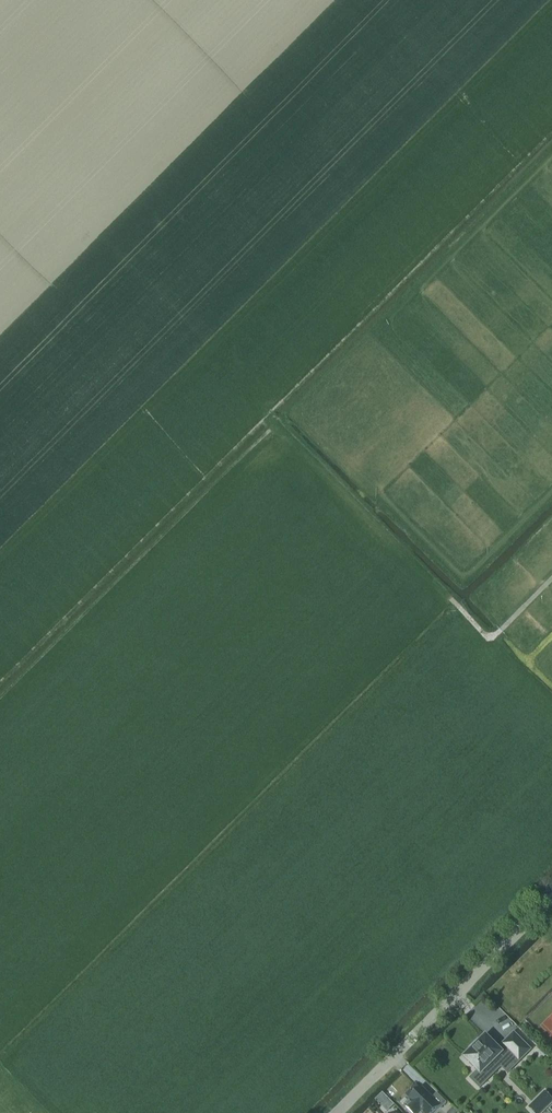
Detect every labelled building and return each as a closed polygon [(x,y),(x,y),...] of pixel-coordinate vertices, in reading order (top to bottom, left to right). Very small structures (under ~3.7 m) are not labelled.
[(471,1051),(464,1058),(477,1072),(470,1079),(479,1089),(488,1081),(482,1075),(503,1054),(514,1066),(530,1050),(514,1033),(511,1036),(502,1044),(503,1045),(498,1049),(486,1037),(483,1039),(479,1044),(478,1043),(471,1051)] [(406,1106),(412,1112),(421,1112),(433,1112),(439,1107),(441,1108),(446,1103),(437,1094),(432,1098),(422,1087),(409,1100),(410,1102),(406,1106)] [(529,1107),(535,1112),(541,1112),(551,1102),(551,1097),(545,1091),(529,1107)] [(382,1093),(375,1100),(376,1101),(387,1112),(394,1105),(391,1101),(383,1093),(382,1093)]
